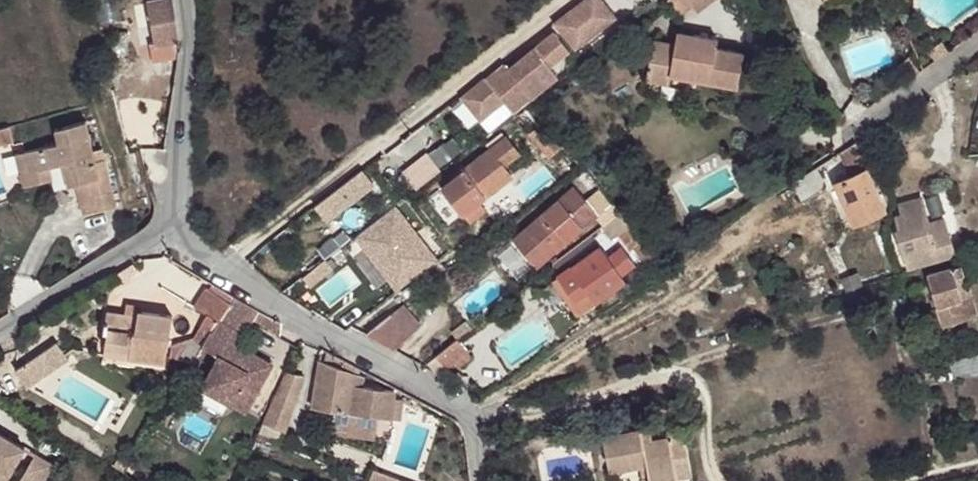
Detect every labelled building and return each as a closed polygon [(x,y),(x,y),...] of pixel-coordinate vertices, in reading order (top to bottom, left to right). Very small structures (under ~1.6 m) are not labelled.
[(100,23),(122,20),(118,0),(96,0),(100,23)] [(173,0),(164,0),(148,2),(148,3),(155,44),(150,45),(153,60),(178,57),(177,40),(179,39),(173,0)] [(580,45),(615,18),(601,0),(584,0),(560,19),(580,45)] [(680,15),(692,6),(697,12),(713,0),(668,0),(680,15)] [(150,45),(155,44),(148,3),(134,6),(140,46),(150,45)] [(555,23),(575,49),(580,45),(560,19),(555,23)] [(462,99),(480,121),(504,101),(514,113),(558,77),(550,68),(570,52),(555,32),(508,70),(508,69),(489,84),(486,79),(462,99)] [(653,41),(646,80),(669,84),(671,75),(738,87),(743,53),(716,49),(717,40),(677,33),(675,45),(653,41)] [(928,52),(935,62),(949,52),(942,42),(928,52)] [(486,79),(489,84),(508,69),(504,65),(486,79)] [(904,74),(908,81),(919,73),(914,66),(904,74)] [(58,144),(24,152),(32,184),(53,179),(50,167),(63,163),(71,167),(77,184),(84,215),(117,207),(103,149),(94,151),(87,122),(63,128),(66,142),(58,144)] [(0,130),(0,145),(13,141),(10,127),(0,130)] [(55,129),(58,144),(66,142),(63,128),(55,129)] [(463,214),(479,202),(511,177),(503,166),(518,154),(506,138),(464,169),(461,165),(453,172),(457,177),(446,184),(442,188),(462,215),(463,214)] [(836,184),(853,224),(886,210),(856,143),(840,153),(851,177),(836,184)] [(454,156),(445,144),(430,155),(439,167),(454,156)] [(24,152),(15,154),(23,186),(32,184),(24,152)] [(71,167),(63,163),(69,186),(77,184),(71,167)] [(793,183),(801,200),(823,187),(823,181),(816,168),(793,183)] [(325,221),(373,184),(363,170),(315,207),(325,221)] [(446,184),(457,177),(453,172),(443,179),(446,184)] [(512,240),(532,262),(551,245),(557,251),(597,216),(604,225),(619,213),(599,190),(585,201),(574,187),(512,240)] [(896,232),(908,267),(953,255),(942,220),(927,225),(920,198),(900,203),(903,214),(896,216),(901,231),(896,232)] [(470,223),(485,211),(479,202),(463,214),(470,223)] [(635,247),(647,262),(655,256),(630,225),(629,225),(619,213),(604,225),(602,227),(612,240),(618,236),(630,251),(635,247)] [(532,262),(537,268),(557,251),(551,245),(532,262)] [(565,298),(579,317),(626,282),(622,277),(636,266),(622,247),(608,257),(600,247),(558,278),(570,294),(565,298)] [(927,276),(938,308),(944,326),(976,316),(969,291),(966,292),(958,266),(927,276)] [(842,279),(846,290),(862,285),(858,273),(842,279)] [(570,294),(558,278),(553,281),(565,298),(570,294)] [(171,356),(193,362),(202,347),(211,331),(213,333),(235,297),(215,285),(210,292),(207,290),(195,308),(207,316),(193,339),(173,346),(171,356)] [(342,318),(367,334),(392,314),(374,292),(342,318)] [(219,357),(203,388),(246,412),(272,365),(239,346),(253,321),(278,336),(281,331),(282,323),(235,297),(213,333),(211,331),(202,347),(207,350),(219,357)] [(141,312),(142,307),(126,305),(125,315),(138,317),(138,312),(141,312)] [(367,334),(394,349),(418,328),(400,308),(392,314),(367,334)] [(944,326),(938,308),(921,314),(927,332),(944,326)] [(108,333),(106,348),(130,352),(129,357),(166,362),(173,317),(141,312),(138,312),(138,317),(125,315),(107,312),(104,332),(108,333)] [(452,333),(458,340),(472,329),(466,322),(452,333)] [(459,368),(471,359),(458,340),(436,357),(446,368),(447,369),(455,363),(459,368)] [(28,389),(70,361),(57,342),(15,371),(28,389)] [(193,362),(189,369),(194,372),(207,350),(202,347),(193,362)] [(129,357),(130,352),(106,348),(105,355),(129,359),(129,357)] [(977,372),(977,353),(953,361),(957,378),(977,372)] [(446,368),(436,357),(427,363),(436,374),(438,374),(446,368)] [(378,417),(392,419),(395,400),(395,392),(362,388),(365,379),(320,362),(312,407),(335,410),(378,417)] [(286,372),(276,394),(296,401),(304,377),(286,372)] [(286,431),(296,401),(276,394),(264,422),(286,431)] [(402,420),(404,401),(395,400),(392,419),(402,420)] [(680,413),(678,403),(666,405),(668,416),(680,413)] [(658,407),(660,418),(668,416),(666,405),(658,407)] [(374,439),(378,417),(335,410),(332,434),(374,439)] [(677,478),(692,475),(683,431),(667,434),(668,438),(653,441),(650,431),(603,440),(610,474),(647,466),(650,480),(678,480),(677,478)] [(24,449),(0,435),(0,480),(6,480),(24,449)] [(20,480),(43,480),(52,466),(35,456),(20,480)] [(491,466),(495,474),(505,468),(500,460),(491,466)] [(372,480),(404,480),(375,470),(372,480)]
